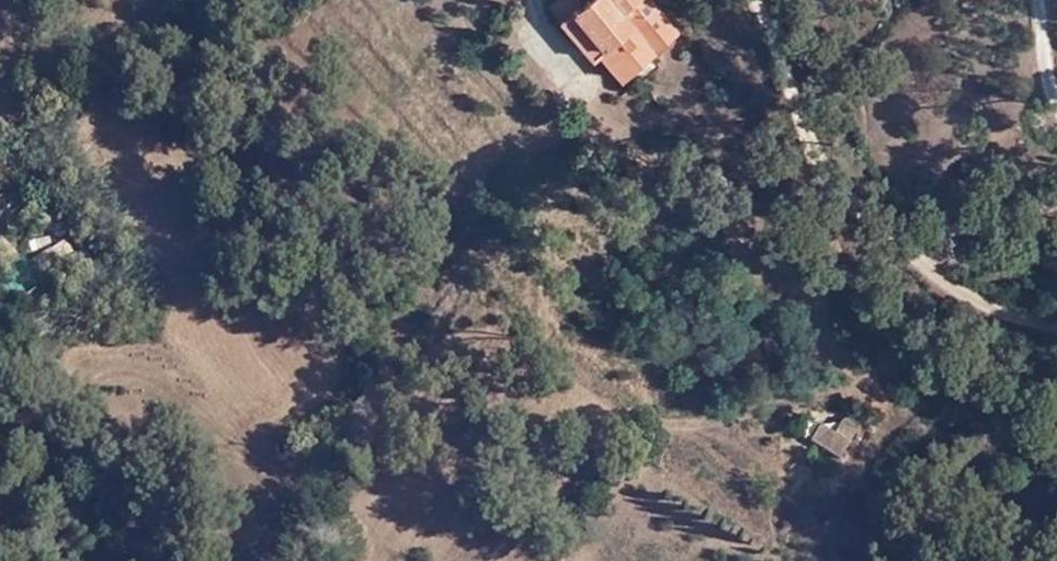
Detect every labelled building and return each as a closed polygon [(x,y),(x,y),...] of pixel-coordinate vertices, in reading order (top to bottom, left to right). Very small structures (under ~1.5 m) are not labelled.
[(674,30),(649,0),(550,0),(546,3),(589,56),(596,50),(616,77),(627,67),(635,77),(655,60),(648,50),(674,30)] [(839,427),(831,439),(852,451),(860,438),(839,427)] [(852,451),(831,439),(818,431),(809,447),(843,465),(852,451)]
